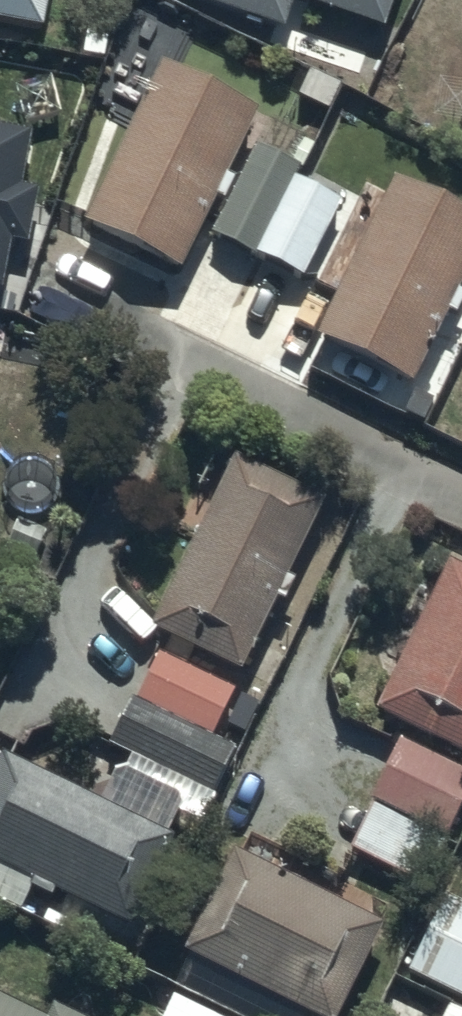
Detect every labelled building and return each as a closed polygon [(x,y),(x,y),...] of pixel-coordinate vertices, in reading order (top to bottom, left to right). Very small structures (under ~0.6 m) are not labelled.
[(39,22),(43,0),(0,0),(0,14),(39,22)] [(281,22),(288,0),(215,0),(281,22)] [(388,0),(314,0),(381,22),(388,0)] [(255,100),(159,57),(81,216),(175,262),(255,100)] [(9,236),(27,239),(37,183),(19,180),(29,127),(0,122),(0,285),(9,236)] [(297,162),(253,139),(208,229),(252,250),(253,248),(301,272),(338,196),(291,173),(297,162)] [(391,172),(315,329),(408,377),(461,269),(461,206),(391,172)] [(325,512),(235,470),(152,640),(241,684),(277,610),(285,614),(295,593),(287,589),(325,512)] [(461,748),(461,564),(445,556),(373,704),(461,748)] [(140,708),(214,744),(236,699),(162,663),(140,708)] [(237,758),(132,708),(109,754),(214,805),(237,758)] [(461,817),(461,781),(403,753),(375,811),(448,846),(461,817)] [(0,766),(0,872),(34,889),(31,897),(51,907),(55,899),(130,937),(176,847),(3,760),(0,766)] [(448,851),(377,818),(358,860),(429,893),(448,851)] [(235,862),(188,966),(287,1015),(348,1015),(387,939),(235,862)] [(442,889),(404,967),(461,995),(461,899),(442,889)] [(446,1001),(439,1015),(461,1015),(461,1009),(446,1001)]
